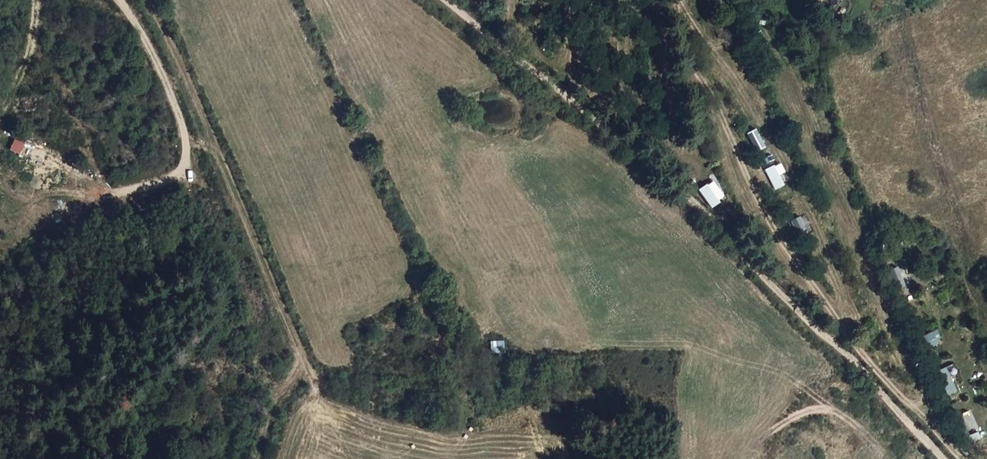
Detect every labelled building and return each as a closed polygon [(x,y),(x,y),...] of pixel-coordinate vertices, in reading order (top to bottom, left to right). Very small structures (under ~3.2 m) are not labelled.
[(517,25),(513,10),(502,13),(506,28),(517,25)] [(559,47),(561,38),(549,36),(546,50),(554,51),(555,46),(559,47)] [(608,89),(606,74),(598,75),(600,90),(608,89)] [(774,156),(764,136),(750,142),(761,163),(774,156)] [(789,188),(779,167),(766,174),(776,194),(789,188)] [(724,198),(709,181),(698,191),(713,208),(724,198)] [(810,229),(799,209),(786,216),(797,236),(810,229)] [(910,287),(901,266),(887,272),(896,293),(910,287)] [(935,341),(940,339),(935,330),(918,340),(925,353),(938,346),(935,341)] [(960,389),(951,368),(937,374),(947,395),(960,389)] [(980,438),(968,411),(959,415),(957,411),(949,415),(963,446),(980,438)]
